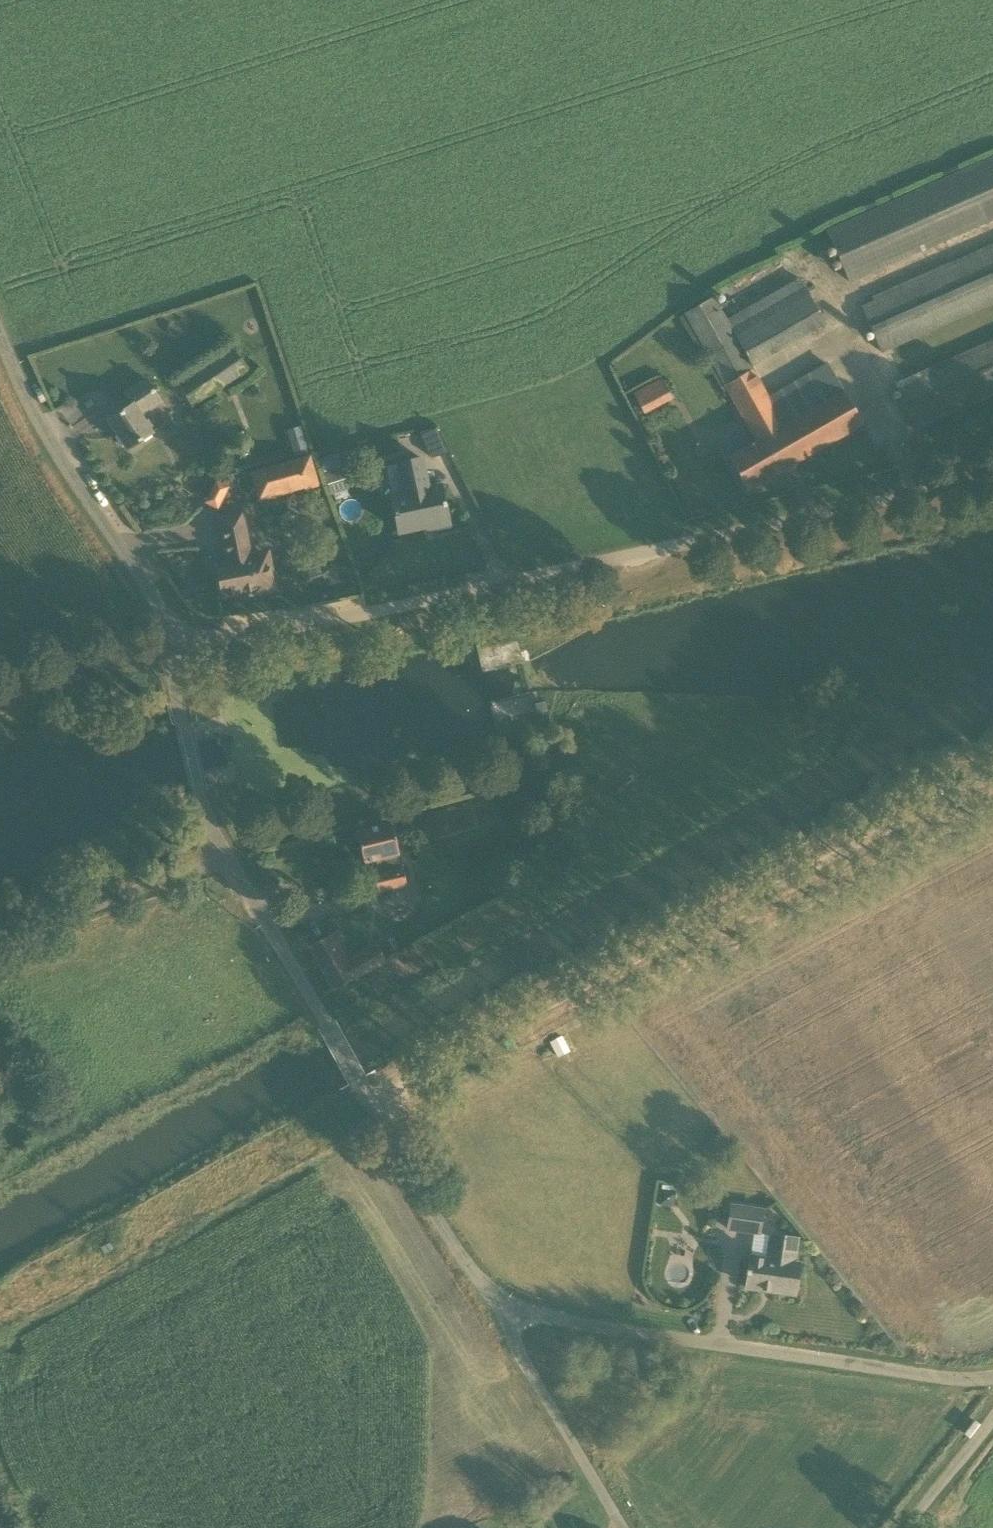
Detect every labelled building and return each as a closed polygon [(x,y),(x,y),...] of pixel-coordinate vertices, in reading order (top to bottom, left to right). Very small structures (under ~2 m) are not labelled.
[(825,231),(848,283),(992,220),(992,157),(825,231)] [(860,305),(881,352),(992,303),(992,247),(860,305)] [(800,277),(726,318),(752,364),(825,323),(800,277)] [(766,396),(751,369),(710,297),(682,312),(756,442),(729,457),(748,490),(862,424),(827,362),(766,396)] [(895,385),(915,428),(992,394),(992,342),(895,385)] [(231,344),(177,381),(194,405),(248,369),(231,344)] [(662,376),(633,392),(644,412),(673,396),(662,376)] [(125,393),(133,404),(108,420),(127,449),(152,432),(141,416),(161,402),(146,379),(125,393)] [(451,450),(438,425),(421,429),(431,455),(451,450)] [(251,473),(252,474),(260,471),(266,491),(314,478),(317,485),(318,485),(310,456),(251,473)] [(405,494),(391,497),(398,532),(426,526),(425,521),(448,516),(441,486),(427,489),(421,458),(398,463),(405,494)] [(342,468),(341,468),(324,474),(331,495),(347,489),(349,488),(342,468)] [(220,508),(231,485),(218,479),(206,502),(220,508)] [(217,514),(218,517),(227,563),(217,565),(223,597),(256,590),(257,595),(277,591),(268,547),(248,551),(241,513),(238,513),(237,510),(217,514)] [(547,711),(545,701),(535,703),(537,713),(547,711)] [(406,884),(396,842),(391,822),(356,831),(364,862),(376,860),(379,873),(374,875),(378,891),(406,884)] [(333,990),(385,961),(376,943),(345,960),(337,945),(345,940),(338,929),(330,934),(309,946),(333,990)] [(561,1035),(550,1040),(557,1055),(568,1050),(561,1035)] [(719,1133),(710,1142),(719,1151),(728,1142),(719,1133)] [(661,1190),(659,1204),(674,1206),(676,1192),(672,1191),(661,1190)] [(757,1231),(761,1209),(730,1205),(727,1227),(757,1231)] [(764,1258),(750,1256),(746,1287),(795,1294),(799,1263),(796,1262),(799,1236),(768,1232),(764,1258)]
